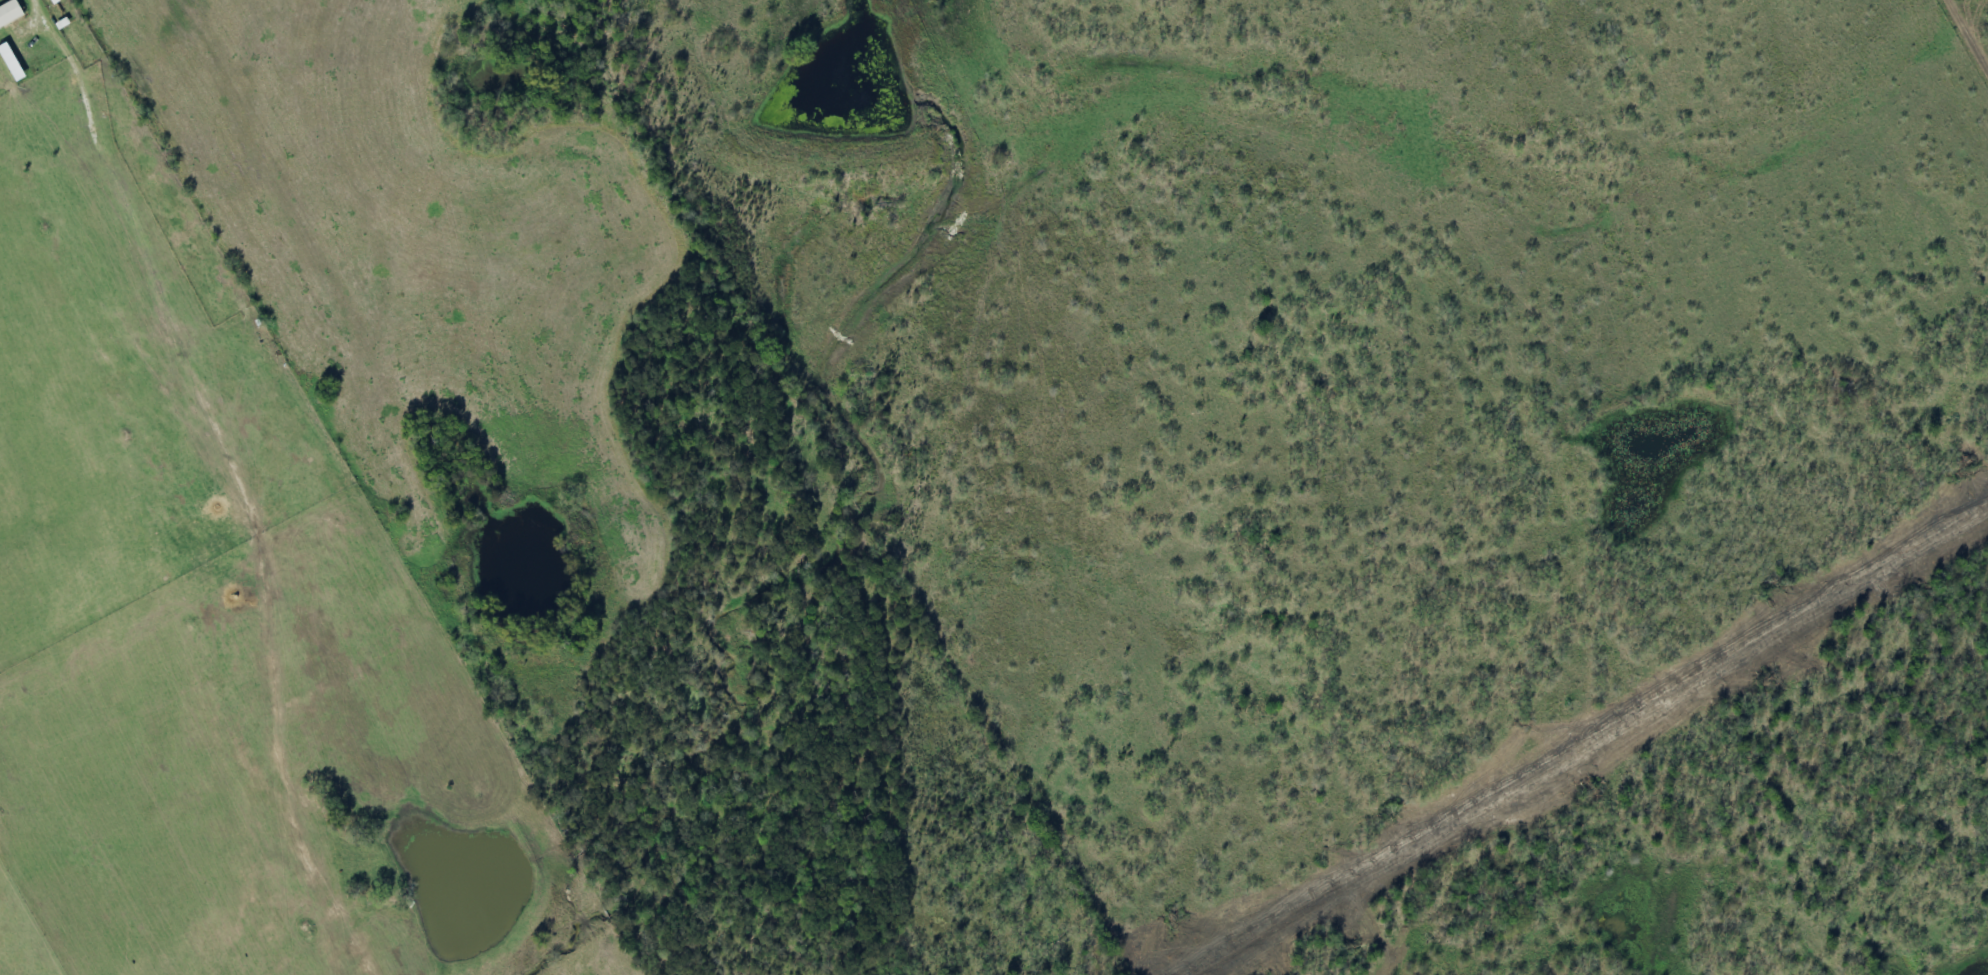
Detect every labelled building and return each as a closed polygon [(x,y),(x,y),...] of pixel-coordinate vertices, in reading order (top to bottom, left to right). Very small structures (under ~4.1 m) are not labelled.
[(15,0),(0,8),(0,30),(24,16),(15,0)]
